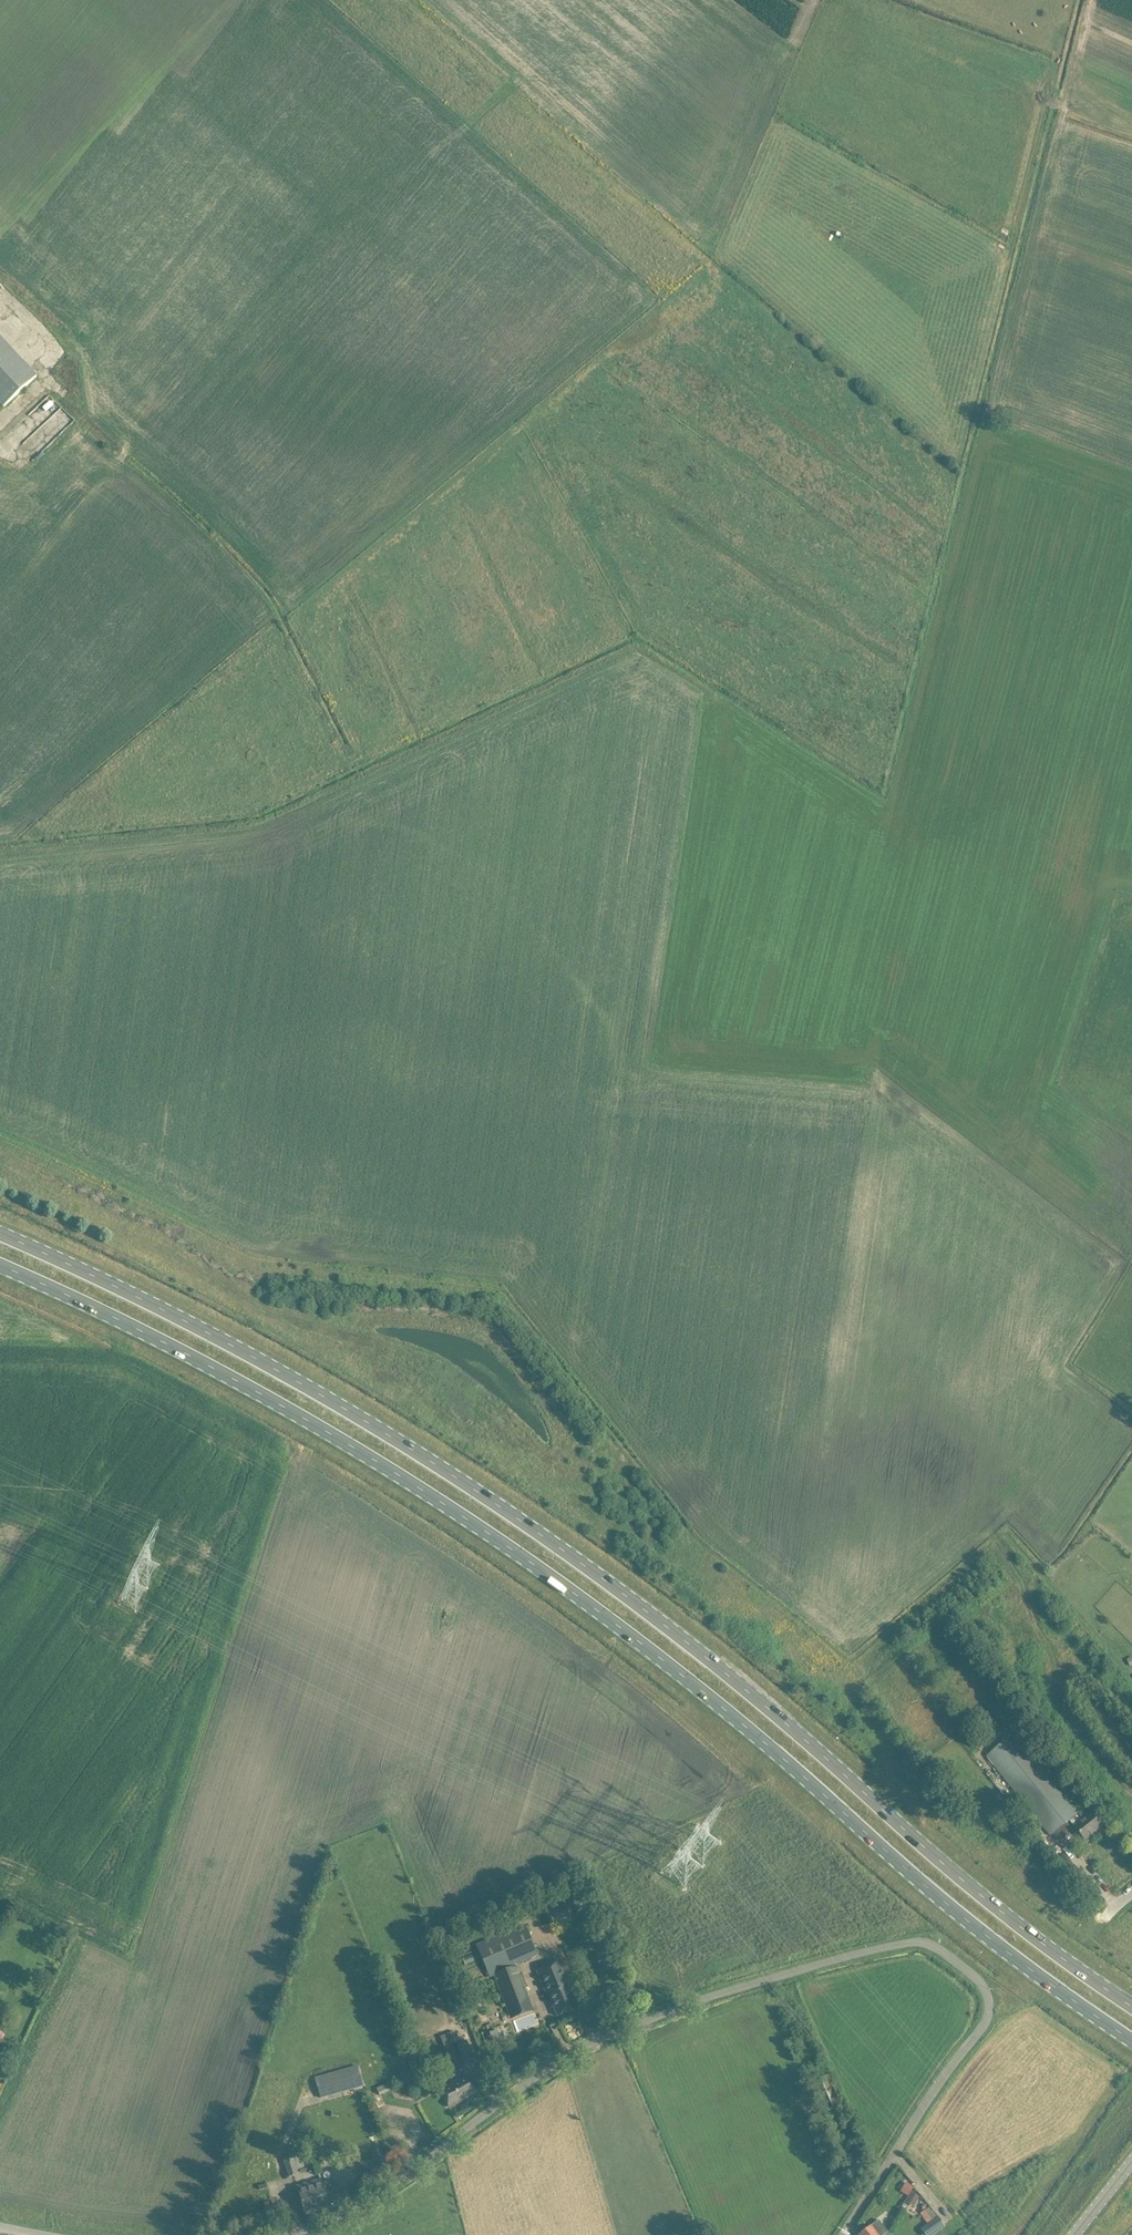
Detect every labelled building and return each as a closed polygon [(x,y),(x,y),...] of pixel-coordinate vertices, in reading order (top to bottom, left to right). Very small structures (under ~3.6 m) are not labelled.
[(37,377),(0,338),(0,406),(3,409),(37,377)] [(69,414),(51,432),(57,438),(76,420),(69,414)] [(987,1757),(1044,1827),(1051,1835),(1070,1820),(1076,1826),(1076,1827),(1086,1840),(1103,1826),(1093,1813),(1088,1808),(1079,1815),(1084,1820),(1082,1821),(1077,1815),(1080,1812),(1016,1733),(987,1757)] [(552,1926),(570,1918),(565,1905),(546,1913),(552,1926)] [(516,1964),(538,1956),(526,1925),(477,1944),(489,1975),(494,1973),(509,2012),(511,2019),(533,2010),(516,1964)] [(561,1961),(537,1971),(546,1994),(548,1993),(557,2016),(578,2008),(570,1985),(571,1985),(567,1974),(561,1961)] [(454,2032),(440,2037),(447,2056),(454,2054),(450,2044),(457,2042),(454,2032)] [(475,2061),(467,2040),(455,2044),(463,2065),(475,2061)] [(315,2077),(321,2099),(364,2087),(358,2065),(315,2077)] [(439,2090),(444,2098),(449,2107),(478,2091),(473,2082),(468,2074),(439,2090)] [(388,2083),(376,2088),(379,2097),(391,2091),(388,2083)] [(298,2173),(295,2161),(300,2148),(290,2144),(284,2160),(288,2176),(289,2177),(299,2174),(298,2173)] [(305,2215),(329,2208),(342,2204),(342,2202),(338,2189),(335,2179),(323,2183),(321,2179),(297,2186),(302,2204),(305,2215)] [(902,2192),(908,2195),(912,2187),(907,2184),(902,2192)] [(910,2194),(907,2200),(914,2205),(918,2198),(910,2194)] [(930,2234),(931,2234),(944,2226),(938,2217),(924,2227),(930,2234)] [(871,2226),(859,2234),(884,2234),(888,2232),(878,2220),(871,2226)]
